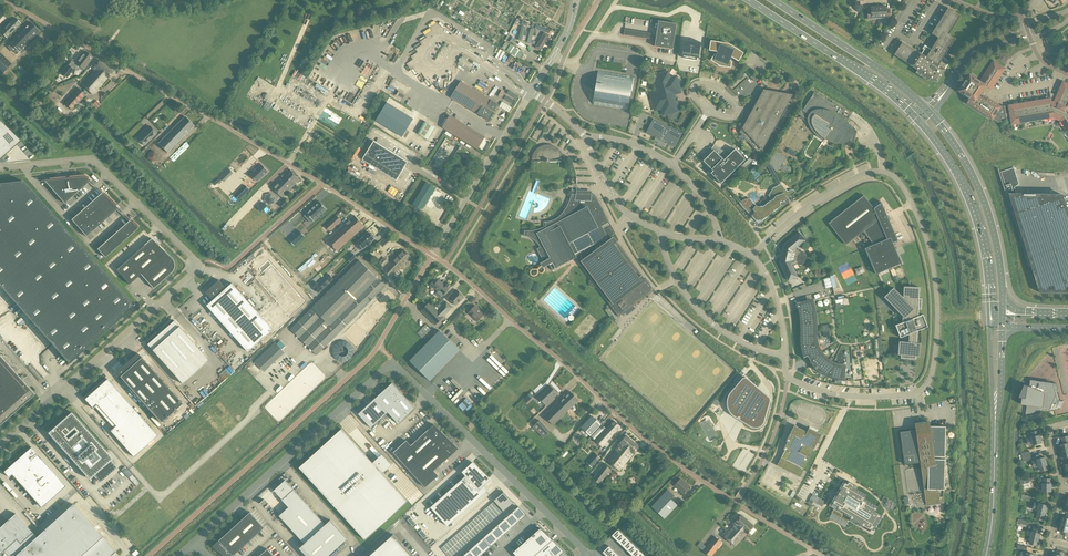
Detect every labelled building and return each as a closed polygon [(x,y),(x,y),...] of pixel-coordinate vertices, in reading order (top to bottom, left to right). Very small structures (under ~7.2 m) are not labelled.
[(851,6),(855,6),(855,10),(856,10),(860,13),(864,7),(860,4),(859,4),(859,1),(862,0),(850,0),(851,6)] [(997,1),(994,7),(1006,11),(1008,6),(1010,6),(997,1)] [(878,6),(879,19),(890,18),(889,9),(886,9),(885,6),(882,6),(882,5),(878,6)] [(879,19),(878,6),(874,6),(874,7),(871,7),(871,10),(867,10),(868,20),(879,19)] [(917,52),(902,42),(894,55),(917,70),(915,73),(928,81),(930,78),(937,82),(945,70),(944,69),(949,62),(943,57),(945,54),(947,52),(955,39),(949,34),(961,16),(955,12),(948,8),(931,33),(938,38),(931,49),(924,45),(922,48),(924,49),(921,54),(917,52)] [(7,37),(21,23),(15,18),(1,32),(7,37)] [(19,52),(39,31),(30,22),(9,42),(19,52)] [(654,46),(656,46),(673,49),(677,25),(660,22),(657,39),(657,42),(656,46),(654,46)] [(522,26),(518,40),(522,40),(523,36),(526,36),(527,31),(525,31),(526,27),(522,26)] [(702,29),(686,27),(684,36),(701,38),(702,29)] [(625,29),(624,35),(652,39),(653,33),(625,29)] [(426,34),(427,37),(421,41),(422,45),(417,48),(419,51),(415,54),(416,55),(417,54),(422,52),(421,49),(424,47),(428,46),(427,43),(429,43),(427,40),(430,39),(427,34),(431,32),(435,30),(436,30),(428,32),(426,34)] [(548,44),(551,39),(549,37),(550,36),(544,32),(535,48),(541,51),(546,43),(548,44)] [(467,35),(465,38),(476,45),(478,42),(467,35)] [(684,40),(681,55),(683,56),(683,58),(697,60),(697,58),(699,58),(701,42),(684,40)] [(895,40),(889,51),(893,54),(900,43),(895,40)] [(523,52),(506,41),(502,48),(520,58),(523,52)] [(716,55),(715,55),(714,55),(711,60),(718,65),(718,66),(722,67),(722,66),(730,68),(731,67),(732,62),(732,61),(730,60),(731,57),(738,61),(739,61),(743,53),(729,44),(728,43),(727,43),(711,41),(710,47),(709,50),(710,50),(717,52),(716,55)] [(84,70),(93,57),(85,51),(76,63),(84,70)] [(0,52),(0,71),(2,73),(11,64),(0,52)] [(999,60),(1004,63),(1006,63),(1009,58),(1008,56),(1003,53),(1002,53),(999,58),(999,60)] [(468,70),(474,61),(464,55),(458,64),(459,64),(468,70)] [(113,72),(100,60),(93,68),(94,70),(82,84),(93,95),(113,72)] [(1006,114),(1005,107),(1005,106),(1001,107),(981,94),(986,86),(991,89),(1003,71),(1002,67),(996,63),(992,64),(981,82),(971,75),(961,91),(971,97),(967,102),(998,122),(1007,121),(1006,114)] [(62,74),(67,77),(73,69),(68,65),(62,74)] [(628,110),(633,76),(599,71),(594,105),(610,107),(628,110)] [(657,93),(651,94),(655,110),(662,108),(663,115),(679,111),(675,94),(681,92),(677,76),(670,78),(668,72),(653,76),(657,93)] [(489,121),(499,105),(460,81),(451,97),(489,121)] [(1010,113),(1012,124),(1054,117),(1061,120),(1067,131),(1067,84),(1063,82),(1056,98),(1054,96),(1051,97),(1051,98),(1009,105),(1009,106),(1010,113)] [(72,110),(85,95),(78,89),(65,103),(72,110)] [(764,90),(759,99),(758,99),(740,132),(761,155),(789,105),(787,104),(792,95),(764,90)] [(847,121),(849,118),(851,115),(814,92),(803,110),(809,114),(808,115),(808,116),(808,117),(808,119),(808,120),(808,121),(808,122),(808,123),(808,124),(809,125),(809,126),(812,130),(814,132),(816,135),(818,137),(821,139),(823,141),(822,142),(821,144),(824,146),(827,140),(829,141),(832,142),(834,143),(837,143),(839,144),(842,144),(843,144),(844,144),(845,143),(846,143),(847,143),(847,142),(848,142),(849,141),(849,140),(853,143),(853,142),(854,141),(854,140),(854,139),(855,137),(855,136),(855,135),(855,134),(854,133),(854,132),(854,131),(853,130),(851,126),(849,124),(847,121)] [(97,100),(93,104),(97,109),(102,104),(97,100)] [(387,102),(376,120),(402,137),(413,119),(387,102)] [(502,102),(499,106),(508,112),(511,107),(502,102)] [(486,136),(450,114),(442,128),(447,131),(478,149),(486,136)] [(168,153),(194,126),(185,117),(158,143),(168,153)] [(21,141),(0,120),(0,159),(21,141)] [(425,120),(418,133),(428,139),(436,126),(425,120)] [(677,131),(654,120),(648,132),(647,133),(648,133),(657,137),(656,139),(659,141),(659,142),(660,143),(661,143),(662,143),(663,143),(665,143),(665,142),(671,144),(675,146),(681,134),(682,133),(681,133),(677,131)] [(149,126),(137,138),(145,146),(157,134),(149,126)] [(363,158),(397,179),(408,161),(374,140),(363,158)] [(745,160),(746,160),(735,149),(729,155),(714,146),(715,144),(714,144),(709,153),(709,154),(710,153),(710,154),(703,161),(713,171),(711,173),(711,172),(711,173),(722,184),(722,183),(745,160)] [(564,161),(564,160),(572,159),(563,160),(563,158),(563,157),(563,156),(562,154),(562,153),(561,152),(560,151),(559,150),(558,149),(557,148),(556,147),(555,147),(554,146),(552,146),(551,145),(550,145),(548,145),(547,145),(546,145),(544,146),(543,146),(542,146),(541,147),(539,148),(538,148),(537,149),(536,150),(536,151),(535,152),(534,154),(534,155),(533,156),(533,157),(533,159),(532,160),(532,161),(524,162),(532,162),(532,163),(533,164),(533,166),(533,167),(534,168),(535,169),(536,171),(537,172),(539,173),(540,174),(541,175),(542,175),(543,176),(545,176),(546,176),(548,176),(549,176),(550,176),(552,176),(553,176),(554,175),(555,175),(557,174),(558,173),(559,172),(560,171),(561,170),(561,169),(562,168),(563,167),(563,165),(563,164),(564,163),(564,161)] [(787,152),(793,157),(796,153),(789,148),(787,152)] [(147,153),(151,161),(159,158),(156,149),(147,153)] [(769,162),(777,173),(786,158),(775,151),(769,162)] [(751,158),(742,166),(744,169),(753,160),(751,158)] [(262,164),(251,175),(257,182),(268,171),(262,164)] [(789,172),(791,168),(783,164),(781,168),(789,172)] [(761,174),(762,173),(755,166),(748,173),(755,179),(759,175),(760,177),(762,175),(761,174)] [(999,172),(1006,193),(1008,193),(1010,193),(1017,193),(1015,187),(1019,184),(1014,168),(1000,172),(999,168),(998,168),(999,172)] [(285,174),(295,184),(300,180),(289,169),(285,174)] [(82,174),(81,174),(69,176),(69,177),(65,178),(65,176),(49,178),(49,179),(44,180),(64,203),(90,180),(88,178),(89,177),(88,176),(87,176),(86,175),(85,175),(84,174),(83,174),(82,174)] [(295,184),(285,174),(272,186),(282,197),(295,184)] [(133,306),(22,181),(0,183),(0,286),(69,364),(133,306)] [(422,210),(436,188),(427,182),(413,205),(422,210)] [(781,184),(779,185),(779,187),(774,188),(769,195),(771,200),(763,207),(757,206),(750,198),(741,202),(740,202),(756,220),(757,220),(761,220),(761,221),(781,205),(789,203),(788,198),(796,192),(793,189),(788,192),(781,184)] [(245,185),(235,195),(239,200),(249,190),(245,185)] [(585,253),(587,257),(579,263),(619,317),(640,301),(635,295),(633,294),(631,295),(629,292),(646,280),(614,237),(612,235),(616,233),(612,225),(596,195),(576,194),(576,190),(572,190),(572,194),(571,196),(571,199),(570,202),(569,204),(568,206),(566,209),(565,211),(563,213),(561,215),(559,216),(557,218),(554,219),(552,220),(549,221),(547,221),(544,222),(546,222),(546,226),(543,228),(539,229),(536,230),(532,230),(528,231),(525,231),(524,236),(526,236),(528,237),(529,237),(531,238),(533,239),(534,240),(536,241),(537,243),(538,244),(539,245),(540,247),(537,249),(544,261),(542,262),(545,267),(550,264),(553,270),(585,253)] [(102,192),(90,202),(98,211),(104,205),(111,199),(106,193),(104,194),(103,193),(102,192)] [(1006,193),(1029,267),(1033,267),(1041,292),(1041,293),(1067,293),(1067,210),(1063,194),(1061,194),(1017,193),(1010,193),(1008,193),(1006,193)] [(275,198),(271,194),(266,195),(264,201),(268,205),(273,203),(275,198)] [(883,206),(881,202),(881,203),(874,208),(864,195),(829,223),(846,245),(863,231),(874,245),(865,248),(876,274),(902,263),(893,243),(898,241),(883,206)] [(111,199),(104,205),(111,214),(118,208),(118,207),(116,205),(117,204),(111,199)] [(283,208),(289,203),(285,199),(279,204),(283,208)] [(257,207),(262,211),(268,205),(264,201),(257,207)] [(90,202),(84,208),(91,216),(98,211),(90,202)] [(320,202),(307,213),(310,217),(308,219),(311,223),(313,221),(314,221),(327,209),(320,202)] [(104,205),(98,211),(105,219),(111,214),(104,205)] [(91,216),(84,208),(78,213),(85,222),(91,216)] [(105,219),(98,211),(91,216),(99,225),(105,219)] [(85,222),(78,213),(71,219),(79,228),(85,222)] [(337,215),(325,226),(330,232),(342,221),(337,215)] [(354,215),(327,240),(338,252),(365,227),(354,215)] [(99,225),(91,216),(85,222),(93,230),(99,225)] [(130,220),(122,226),(130,235),(138,228),(137,227),(139,225),(134,220),(132,222),(130,219),(130,220)] [(93,230),(85,222),(79,228),(86,236),(93,230)] [(130,235),(122,226),(116,232),(124,240),(130,235)] [(299,230),(289,240),(294,246),(305,236),(299,230)] [(124,240),(116,232),(110,237),(118,245),(124,240)] [(374,238),(375,237),(372,234),(371,235),(369,232),(358,242),(361,246),(359,248),(361,250),(363,248),(363,249),(367,245),(368,246),(372,242),(371,242),(374,239),(374,238)] [(801,251),(800,252),(798,249),(797,250),(796,248),(806,240),(803,237),(802,237),(802,236),(799,232),(786,243),(787,243),(784,245),(783,251),(784,251),(783,257),(781,256),(780,262),(781,262),(782,265),(781,265),(788,280),(792,278),(793,278),(797,276),(792,265),(794,264),(797,263),(798,264),(801,265),(805,262),(806,256),(804,252),(801,251)] [(118,245),(110,237),(97,248),(105,257),(118,245)] [(152,238),(128,259),(116,269),(120,273),(129,283),(141,273),(166,251),(159,245),(152,238)] [(389,262),(382,269),(391,278),(392,276),(393,276),(407,262),(409,262),(410,260),(410,259),(412,257),(404,250),(390,264),(389,262)] [(172,258),(166,251),(141,273),(153,288),(171,272),(172,272),(172,271),(173,270),(173,269),(174,268),(174,267),(175,266),(175,265),(175,264),(174,263),(174,262),(174,261),(174,260),(173,259),(173,258),(172,258)] [(348,259),(351,262),(356,257),(353,253),(348,259)] [(357,256),(348,266),(351,268),(360,259),(357,256)] [(384,257),(379,262),(383,267),(389,261),(384,257)] [(360,260),(291,329),(317,355),(386,286),(360,260)] [(219,280),(206,292),(213,300),(207,305),(249,351),(304,300),(268,261),(260,268),(259,271),(262,273),(256,279),(276,301),(262,315),(233,283),(227,288),(219,280)] [(315,282),(311,286),(317,293),(332,279),(328,274),(317,284),(315,282)] [(830,277),(823,279),(825,288),(832,286),(830,277)] [(647,279),(646,280),(629,292),(631,295),(633,294),(635,295),(640,301),(655,290),(647,279)] [(449,288),(451,285),(446,281),(444,284),(439,280),(436,283),(434,281),(430,286),(432,288),(433,287),(438,290),(435,293),(440,297),(443,294),(444,295),(449,288)] [(894,288),(884,297),(903,316),(902,323),(895,325),(900,338),(909,334),(909,342),(899,341),(898,355),(901,355),(901,358),(916,360),(916,356),(919,357),(920,343),(917,343),(918,331),(928,327),(923,315),(918,317),(918,309),(921,309),(922,299),(919,299),(919,287),(904,287),(903,298),(894,288)] [(452,294),(448,298),(456,306),(464,297),(458,290),(453,295),(452,294)] [(849,305),(848,297),(844,298),(842,299),(843,304),(841,304),(840,302),(836,303),(837,307),(849,305)] [(797,302),(797,303),(797,306),(798,306),(798,308),(798,309),(798,310),(799,310),(799,314),(799,315),(800,318),(800,319),(800,322),(800,323),(800,327),(800,329),(800,331),(800,332),(800,336),(800,337),(800,339),(800,341),(801,345),(801,349),(801,350),(802,350),(802,353),(803,356),(804,358),(804,357),(808,355),(811,361),(810,362),(810,361),(809,362),(811,364),(812,365),(813,367),(814,368),(817,370),(819,372),(821,373),(824,375),(827,376),(829,377),(829,378),(832,379),(832,378),(835,379),(837,380),(841,381),(841,380),(843,380),(845,380),(844,380),(842,380),(843,367),(841,367),(838,366),(839,366),(838,366),(836,366),(834,365),(832,364),(830,363),(828,362),(827,361),(825,359),(823,358),(822,356),(821,354),(820,354),(818,350),(817,348),(815,344),(815,341),(815,339),(815,337),(815,335),(815,333),(815,331),(815,328),(815,326),(814,322),(814,319),(814,317),(814,315),(813,313),(813,311),(812,306),(812,304),(811,302),(810,300),(805,301),(806,303),(798,305),(797,302)] [(438,311),(435,308),(430,302),(421,311),(436,325),(444,317),(438,311)] [(440,303),(435,308),(438,311),(444,317),(453,308),(447,302),(442,306),(440,303)] [(477,321),(484,315),(476,306),(469,313),(477,321)] [(607,308),(605,310),(614,321),(616,320),(607,308)] [(182,383),(175,375),(201,352),(208,360),(209,360),(174,320),(147,344),(182,383)] [(426,324),(417,333),(422,338),(431,329),(426,324)] [(460,350),(439,330),(409,361),(430,381),(431,381),(460,350)] [(480,344),(483,341),(477,334),(474,338),(480,344)] [(339,338),(331,355),(348,363),(356,346),(339,338)] [(277,343),(276,341),(255,361),(265,371),(285,352),(282,349),(286,345),(281,340),(277,343)] [(729,355),(727,354),(729,351),(723,347),(720,353),(731,360),(735,353),(732,351),(729,355)] [(116,372),(161,422),(182,403),(137,352),(116,372)] [(128,355),(119,363),(122,366),(131,358),(128,355)] [(35,394),(0,356),(0,425),(35,394)] [(488,392),(509,372),(503,366),(484,384),(488,388),(486,390),(488,392)] [(726,401),(726,403),(726,405),(727,406),(727,407),(727,409),(728,410),(729,412),(730,413),(731,415),(732,415),(733,416),(734,416),(734,417),(750,427),(751,427),(752,428),(753,428),(754,428),(755,428),(757,428),(758,428),(759,427),(760,427),(761,426),(762,426),(763,425),(763,424),(764,423),(764,422),(765,422),(765,421),(770,401),(770,400),(771,400),(770,400),(770,399),(770,398),(770,397),(769,397),(769,396),(758,387),(747,378),(747,377),(746,377),(745,377),(744,377),(743,377),(742,378),(741,378),(730,391),(730,392),(729,393),(728,394),(728,396),(727,398),(726,399),(726,401)] [(115,388),(107,379),(84,399),(93,408),(97,405),(116,426),(110,431),(133,457),(157,435),(115,388)] [(1020,404),(1025,405),(1025,415),(1050,409),(1050,408),(1052,404),(1058,402),(1055,390),(1058,390),(1057,383),(1031,380),(1030,386),(1025,384),(1020,397),(1021,396),(1023,397),(1020,404)] [(415,408),(392,383),(376,398),(398,424),(415,408)] [(546,405),(558,394),(550,386),(538,396),(546,405)] [(554,425),(579,401),(576,398),(576,396),(575,394),(573,394),(570,391),(545,416),(554,425)] [(530,393),(523,400),(526,404),(534,396),(530,393)] [(388,413),(375,398),(358,414),(371,428),(388,413)] [(116,466),(110,460),(112,458),(107,452),(71,412),(47,433),(51,437),(89,479),(93,475),(99,482),(116,466)] [(592,416),(581,429),(583,430),(584,429),(591,436),(601,424),(592,416)] [(539,420),(533,426),(543,438),(550,432),(539,420)] [(602,425),(592,437),(602,446),(616,431),(620,427),(614,421),(607,429),(602,425)] [(921,462),(927,505),(940,503),(938,490),(944,490),(945,459),(934,459),(933,456),(945,457),(945,426),(929,426),(928,421),(923,422),(923,423),(921,423),(915,423),(916,429),(900,432),(904,464),(921,462)] [(393,452),(409,470),(446,436),(434,424),(411,445),(406,441),(393,452)] [(785,450),(777,465),(800,477),(821,434),(817,432),(818,430),(810,426),(807,431),(794,425),(786,441),(787,441),(783,449),(785,450)] [(1034,445),(1042,443),(1040,435),(1039,435),(1037,427),(1031,429),(1033,437),(1032,437),(1032,438),(1028,439),(1029,445),(1034,444),(1034,445)] [(374,464),(342,429),(299,468),(362,536),(366,540),(408,501),(383,474),(392,465),(383,455),(374,464)] [(620,443),(607,460),(620,470),(639,447),(626,435),(620,443)] [(446,436),(409,470),(425,488),(438,476),(434,471),(459,449),(446,436)] [(1067,450),(1067,436),(1062,438),(1063,444),(1059,445),(1061,452),(1067,450)] [(31,447),(4,472),(9,477),(12,474),(42,507),(66,486),(31,447)] [(589,464),(592,467),(600,458),(595,453),(591,458),(593,460),(589,464)] [(1041,471),(1047,470),(1046,465),(1047,465),(1045,457),(1037,459),(1037,460),(1033,461),(1034,467),(1039,466),(1039,467),(1040,467),(1041,471)] [(466,476),(430,507),(447,526),(487,491),(483,487),(491,480),(477,466),(473,462),(462,472),(466,476)] [(600,484),(611,470),(604,464),(593,478),(600,484)] [(121,469),(128,478),(131,475),(124,467),(121,469)] [(683,493),(690,486),(686,483),(681,479),(675,485),(683,493)] [(1044,483),(1043,483),(1040,483),(1040,491),(1044,491),(1044,496),(1050,496),(1051,491),(1052,491),(1052,484),(1051,484),(1051,479),(1044,479),(1044,483)] [(289,527),(304,544),(299,548),(306,555),(328,555),(347,539),(337,527),(330,520),(325,525),(286,482),(285,480),(281,484),(278,487),(274,490),(282,500),(289,507),(279,516),(289,527)] [(843,481),(829,505),(834,508),(831,513),(847,522),(849,519),(863,528),(863,527),(870,531),(871,529),(873,530),(882,516),(875,512),(878,507),(864,499),(867,495),(856,489),(858,487),(847,480),(846,483),(843,481)] [(803,487),(798,495),(802,498),(807,489),(803,487)] [(672,499),(675,496),(668,490),(652,507),(665,519),(678,505),(672,499)] [(503,492),(494,500),(504,511),(511,505),(514,502),(514,503),(515,503),(503,491),(502,491),(503,492)] [(813,494),(810,499),(816,502),(819,498),(813,494)] [(888,499),(884,505),(893,510),(896,504),(888,499)] [(1046,513),(1048,505),(1040,503),(1039,504),(1032,502),(1030,508),(1038,510),(1038,511),(1039,511),(1037,519),(1043,520),(1045,513),(1046,513)] [(115,552),(73,504),(36,537),(19,518),(15,513),(0,527),(0,555),(110,555),(115,552)] [(518,506),(512,512),(519,521),(526,515),(527,515),(519,507),(518,506)] [(212,546),(224,555),(234,555),(233,555),(264,528),(250,512),(212,546)] [(512,512),(505,519),(512,527),(519,521),(512,512)] [(735,546),(754,526),(741,515),(723,535),(735,546)] [(1067,515),(1066,518),(1062,517),(1060,523),(1067,525),(1067,515)] [(505,519),(497,525),(505,534),(512,527),(505,519)] [(1060,523),(1058,530),(1062,531),(1061,534),(1067,536),(1067,525),(1060,523)] [(497,525),(490,531),(498,540),(505,534),(497,525)] [(1040,533),(1041,529),(1035,527),(1033,532),(1032,531),(1030,539),(1032,539),(1030,544),(1036,545),(1038,541),(1039,541),(1041,534),(1040,533)] [(513,552),(516,555),(533,555),(552,540),(540,528),(539,529),(532,535),(533,535),(513,552)] [(618,529),(611,535),(616,539),(622,533),(621,532),(618,529)] [(490,531),(483,538),(491,546),(498,540),(490,531)] [(622,533),(616,539),(619,543),(626,537),(622,533)] [(393,534),(369,555),(412,555),(393,534)] [(703,551),(709,555),(712,555),(722,543),(722,542),(715,536),(703,551)] [(626,537),(619,543),(623,547),(630,541),(626,537)] [(483,538),(476,544),(484,552),(491,546),(483,538)] [(533,555),(559,555),(564,552),(552,540),(533,555)] [(630,541),(623,547),(627,551),(634,545),(630,541)] [(469,550),(475,555),(480,555),(484,552),(476,544),(469,550)] [(634,545),(627,551),(631,555),(638,548),(634,545)] [(609,546),(602,552),(605,555),(612,549),(609,546)]
